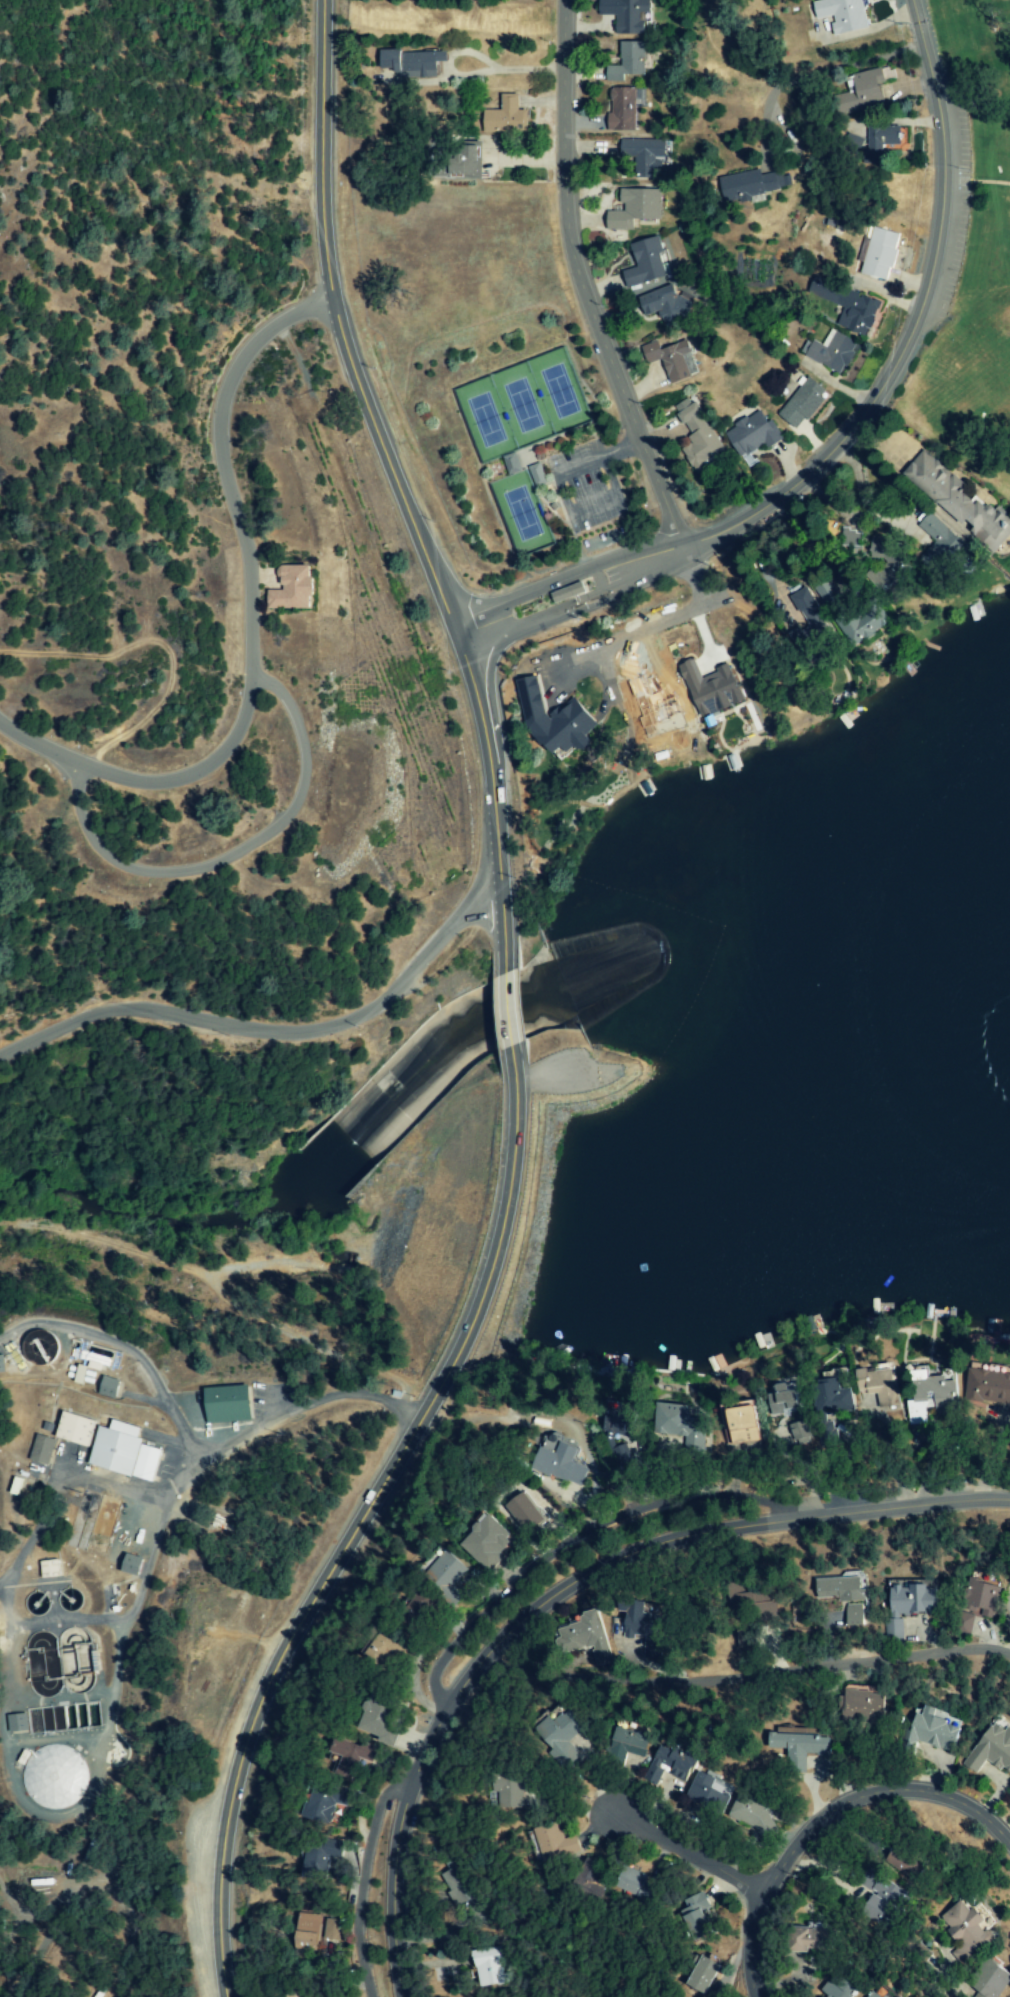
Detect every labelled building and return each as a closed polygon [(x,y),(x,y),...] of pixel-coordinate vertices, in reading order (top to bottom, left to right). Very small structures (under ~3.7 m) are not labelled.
[(617,35),(646,35),(646,15),(652,15),(652,0),(600,0),(600,15),(618,16),(617,35)] [(817,20),(832,17),(836,36),(871,29),(866,0),(826,0),(814,2),(817,20)] [(646,42),(621,42),(621,66),(607,66),(607,82),(625,82),(625,75),(645,76),(646,42)] [(396,79),(439,78),(439,62),(450,62),(450,52),(402,53),(402,50),(381,51),(381,70),(396,69),(396,79)] [(893,105),(888,81),(896,80),(894,68),(847,77),(850,93),(838,95),(841,114),(893,105)] [(636,132),(636,107),(645,107),(645,88),(610,88),(610,132),(636,132)] [(483,110),(483,133),(529,134),(529,111),(519,110),(519,95),(501,95),(501,111),(483,110)] [(902,145),(902,127),(867,126),(867,164),(887,164),(887,145),(902,145)] [(621,157),(636,157),(636,179),(658,179),(658,164),(670,164),(670,141),(621,140),(621,157)] [(484,147),(464,147),(464,154),(434,154),(434,179),(484,178),(484,147)] [(720,178),(725,205),(753,200),(752,195),(792,188),(790,176),(778,178),(776,171),(762,174),(761,170),(720,178)] [(662,221),(662,190),(623,189),(623,211),(609,211),(608,230),(635,231),(635,221),(662,221)] [(861,274),(890,281),(901,234),(873,227),(861,274)] [(627,286),(668,278),(660,238),(632,244),(637,267),(624,269),(627,286)] [(837,325),(869,337),(881,304),(844,290),(844,288),(812,276),(805,293),(844,308),(837,325)] [(662,313),(665,326),(693,320),(689,297),(677,300),(675,287),(642,294),(646,316),(662,313)] [(806,356),(844,374),(859,342),(832,328),(824,345),(814,340),(806,356)] [(648,365),(663,359),(671,384),(691,377),(685,357),(693,354),(689,340),(661,349),(658,340),(642,346),(648,365)] [(779,414),(797,429),(806,418),(809,421),(831,393),(810,376),(779,414)] [(726,451),(695,401),(690,404),(687,398),(673,407),(694,442),(682,450),(697,475),(708,468),(705,464),(726,451)] [(765,443),(770,449),(784,438),(762,407),(725,433),(743,459),(765,443)] [(964,524),(968,519),(980,529),(977,532),(997,549),(1009,534),(1009,516),(992,501),(986,507),(966,489),(968,487),(926,449),(905,473),(964,524)] [(509,476),(524,470),(517,451),(502,456),(509,476)] [(918,525),(935,542),(919,558),(941,579),(970,549),(931,511),(918,525)] [(862,554),(863,530),(841,529),(841,546),(851,546),(851,553),(862,554)] [(871,558),(884,559),(883,573),(871,572),(870,585),(891,586),(891,583),(905,584),(907,547),(893,546),(893,537),(872,536),(871,558)] [(268,590),(269,609),(313,608),(313,596),(318,596),(317,576),(313,576),(313,565),(282,565),(282,590),(268,590)] [(826,606),(841,597),(828,578),(814,588),(826,606)] [(790,596),(808,627),(799,632),(808,647),(833,632),(806,586),(790,596)] [(848,616),(846,612),(835,618),(852,647),(891,624),(877,599),(848,616)] [(746,701),(730,662),(715,669),(719,678),(706,683),(696,659),(680,665),(703,719),(746,701)] [(547,716),(538,675),(517,679),(526,721),(541,744),(549,743),(555,752),(564,747),(567,752),(570,751),(585,747),(593,742),(588,733),(600,725),(580,695),(562,707),(560,707),(547,716)] [(969,1362),(962,1400),(1008,1408),(1007,1410),(1009,1410),(1009,1369),(969,1362)] [(909,1425),(926,1424),(925,1408),(935,1407),(935,1416),(959,1414),(956,1368),(912,1371),(913,1400),(907,1401),(909,1425)] [(815,1415),(853,1412),(849,1369),(818,1372),(819,1385),(812,1386),(815,1415)] [(121,1381),(103,1376),(98,1394),(116,1399),(121,1381)] [(248,1420),(246,1400),(245,1385),(201,1388),(201,1403),(206,1423),(248,1420)] [(705,1419),(690,1418),(691,1405),(663,1404),(661,1435),(656,1435),(654,1469),(679,1470),(680,1456),(703,1457),(705,1419)] [(638,1412),(607,1407),(606,1415),(603,1414),(600,1431),(634,1437),(638,1412)] [(92,1447),(98,1419),(65,1412),(59,1440),(92,1447)] [(150,1483),(159,1450),(139,1444),(140,1439),(135,1437),(138,1428),(110,1419),(108,1429),(97,1425),(86,1462),(150,1483)] [(795,1446),(810,1442),(804,1421),(790,1424),(795,1446)] [(57,1440),(39,1434),(30,1461),(49,1467),(57,1440)] [(580,1488),(589,1468),(573,1462),(579,1449),(560,1442),(556,1453),(540,1446),(531,1468),(580,1488)] [(615,1449),(618,1469),(637,1465),(633,1446),(615,1449)] [(504,1506),(527,1536),(547,1521),(524,1491),(504,1506)] [(489,1573),(507,1554),(505,1552),(516,1539),(486,1512),(457,1544),(489,1573)] [(454,1605),(463,1596),(453,1587),(467,1571),(439,1545),(416,1570),(454,1605)] [(139,1577),(145,1559),(128,1554),(122,1572),(139,1577)] [(60,1576),(58,1560),(40,1562),(42,1579),(60,1576)] [(847,1626),(866,1625),(865,1589),(862,1589),(861,1577),(815,1578),(816,1600),(847,1599),(847,1626)] [(961,1612),(995,1619),(1002,1586),(969,1578),(961,1612)] [(777,1602),(756,1603),(756,1592),(744,1593),(744,1583),(728,1583),(728,1610),(757,1609),(757,1619),(777,1619),(777,1602)] [(890,1585),(890,1614),(938,1615),(938,1588),(928,1588),(928,1586),(890,1585)] [(756,1592),(758,1603),(772,1600),(770,1590),(756,1592)] [(624,1639),(634,1640),(635,1635),(645,1636),(643,1659),(658,1660),(663,1615),(644,1614),(645,1602),(619,1600),(619,1612),(626,1613),(624,1639)] [(613,1662),(599,1609),(573,1616),(575,1621),(557,1626),(562,1645),(557,1646),(560,1655),(591,1646),(596,1666),(613,1662)] [(903,1618),(882,1619),(883,1640),(904,1640),(903,1618)] [(844,1723),(875,1724),(875,1717),(883,1717),(884,1687),(845,1686),(844,1723)] [(394,1743),(403,1713),(380,1706),(384,1694),(372,1691),(359,1733),(394,1743)] [(953,1753),(965,1720),(924,1706),(922,1711),(913,1708),(899,1748),(914,1754),(918,1741),(953,1753)] [(566,1771),(583,1759),(570,1742),(587,1730),(571,1708),(554,1720),(551,1717),(536,1727),(553,1751),(552,1751),(566,1771)] [(11,1734),(31,1732),(29,1714),(9,1715),(11,1734)] [(977,1774),(987,1759),(1009,1775),(1009,1725),(995,1714),(962,1764),(977,1774)] [(789,1749),(788,1773),(807,1774),(808,1755),(831,1756),(832,1736),(801,1735),(801,1728),(777,1727),(777,1733),(768,1733),(767,1748),(789,1749)] [(358,1760),(370,1765),(376,1747),(361,1742),(359,1746),(335,1737),(330,1752),(341,1756),(335,1774),(351,1779),(358,1760)] [(657,1785),(664,1772),(686,1783),(697,1761),(662,1743),(644,1779),(657,1785)] [(27,1809),(86,1806),(83,1746),(24,1749),(27,1809)] [(718,1773),(702,1766),(687,1798),(721,1814),(733,1789),(714,1780),(718,1773)] [(525,1808),(525,1792),(545,1792),(545,1773),(495,1773),(495,1808),(525,1808)] [(304,1818),(331,1825),(336,1804),(347,1807),(351,1790),(314,1781),(304,1818)] [(780,1819),(737,1797),(728,1816),(770,1838),(780,1819)] [(542,1862),(581,1852),(576,1836),(562,1839),(558,1823),(534,1829),(542,1862)] [(303,1877),(326,1880),(329,1857),(341,1858),(342,1848),(307,1844),(303,1877)] [(468,1928),(485,1920),(454,1858),(444,1863),(448,1870),(441,1874),(468,1928)] [(603,1865),(582,1858),(573,1889),(602,1898),(604,1888),(597,1886),(603,1865)] [(643,1883),(647,1875),(623,1865),(613,1888),(647,1903),(654,1887),(643,1883)] [(867,1910),(896,1929),(916,1897),(871,1867),(860,1883),(877,1895),(867,1910)] [(718,1931),(708,1909),(712,1908),(705,1892),(685,1901),(688,1908),(681,1911),(695,1941),(718,1931)] [(985,1903),(976,1911),(967,1901),(943,1920),(966,1946),(956,1955),(967,1969),(1003,1939),(995,1929),(1002,1924),(985,1903)] [(318,1914),(297,1914),(295,1949),(317,1950),(318,1914)] [(323,1940),(337,1940),(337,1919),(323,1919),(323,1940)] [(797,1955),(835,1956),(835,1931),(797,1930),(797,1955)] [(498,1946),(474,1948),(478,1986),(502,1984),(498,1946)] [(689,1986),(708,1995),(722,1965),(703,1956),(689,1986)] [(1009,1993),(1009,1970),(996,1959),(974,1985),(984,1993),(981,1996),(1007,1996),(1009,1993)] [(833,1996),(863,1996),(866,1993),(843,1975),(828,1993),(833,1996)]
